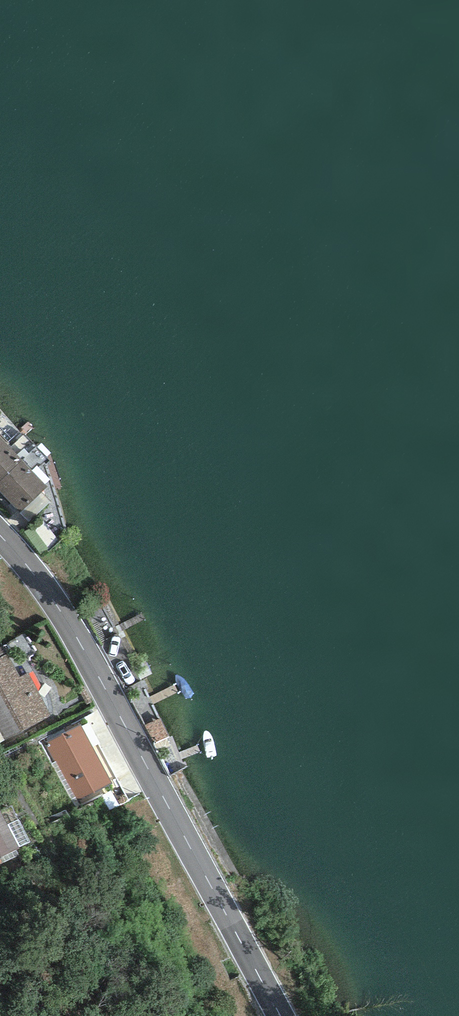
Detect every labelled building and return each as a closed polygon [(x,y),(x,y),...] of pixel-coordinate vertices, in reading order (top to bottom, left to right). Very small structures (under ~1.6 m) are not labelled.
[(22,460),(0,436),(0,481),(22,460)] [(48,487),(22,460),(0,481),(0,492),(20,513),(41,493),(48,487)] [(20,513),(28,522),(50,502),(41,493),(20,513)] [(0,648),(0,733),(4,741),(51,717),(38,692),(43,689),(25,654),(32,651),(23,635),(0,648)] [(80,726),(45,745),(54,762),(56,761),(76,798),(78,801),(112,783),(80,726)] [(71,800),(76,798),(56,761),(54,762),(51,764),(71,800)] [(11,806),(0,812),(18,849),(30,842),(11,806)] [(0,858),(16,850),(18,849),(0,812),(0,811),(0,858)] [(19,855),(16,850),(0,858),(3,863),(19,855)]
